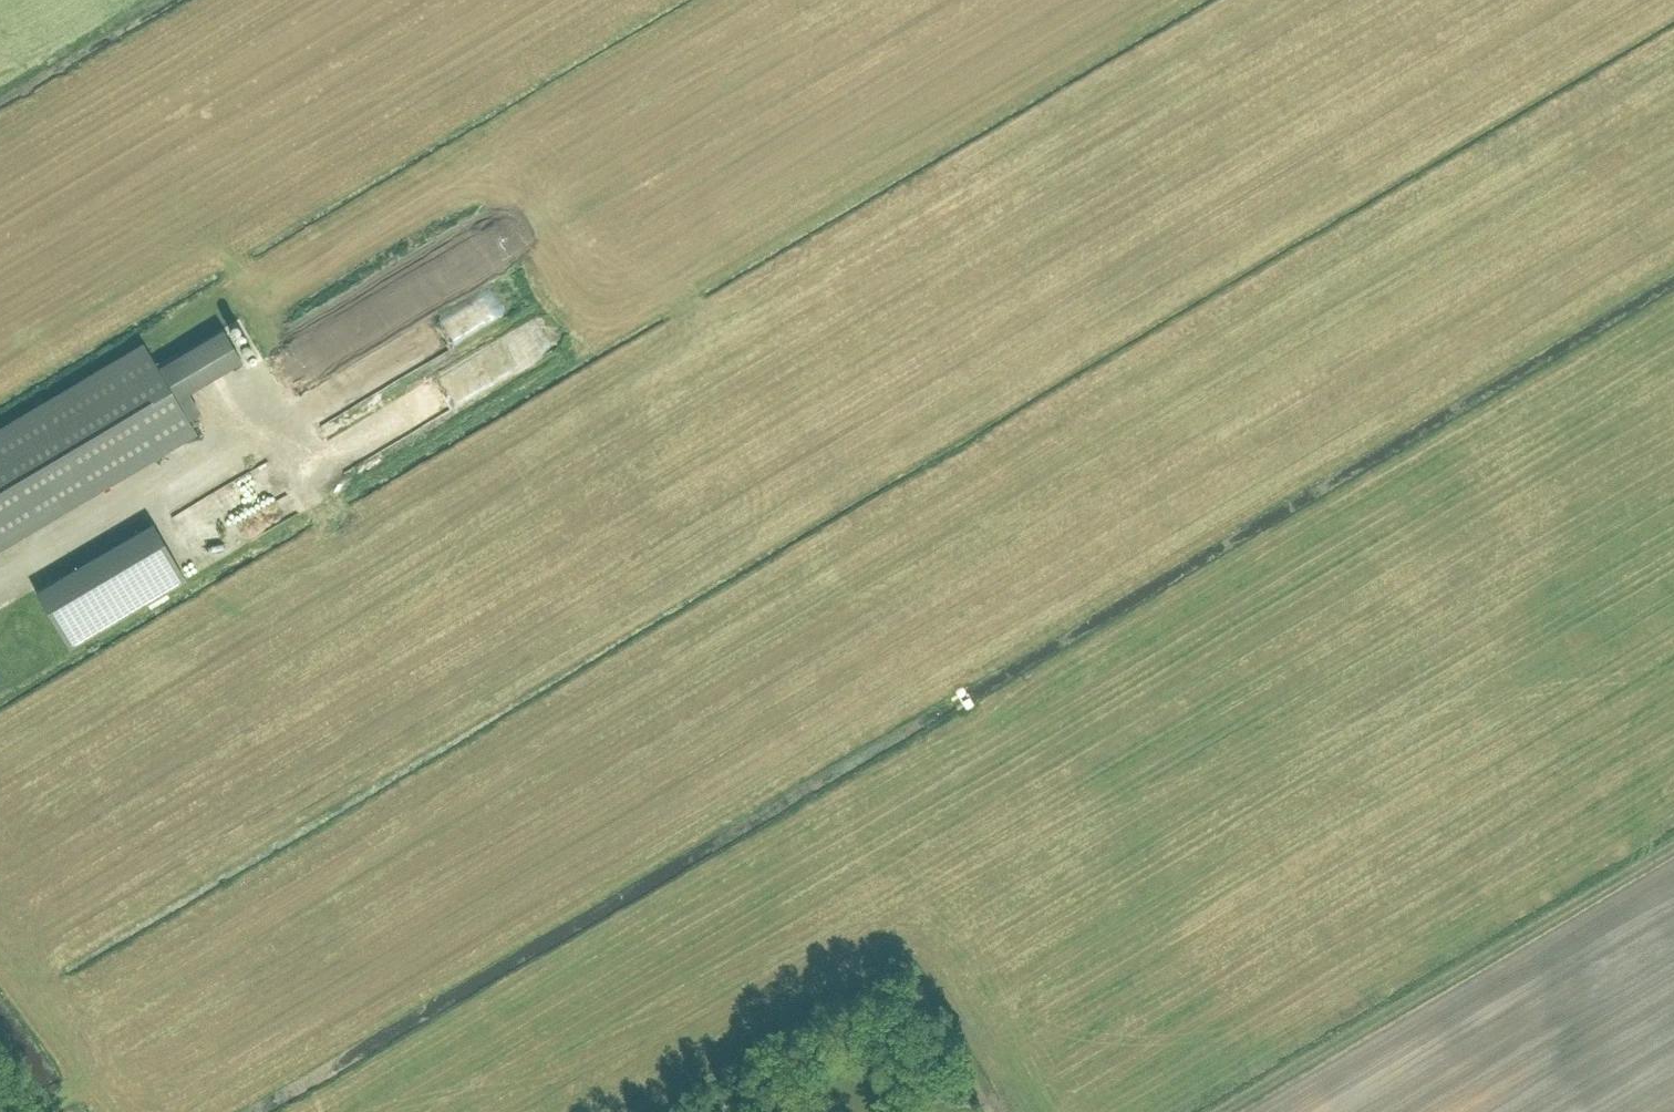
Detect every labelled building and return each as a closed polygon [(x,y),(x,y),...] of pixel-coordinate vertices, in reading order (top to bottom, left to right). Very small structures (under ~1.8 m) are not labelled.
[(172,346),(179,361),(188,357),(193,367),(240,347),(225,314),(181,333),(184,341),(172,346)] [(0,430),(0,544),(193,430),(143,345),(0,430)] [(473,387),(511,373),(502,347),(464,361),(473,387)] [(150,524),(40,590),(72,643),(182,577),(150,524)]
